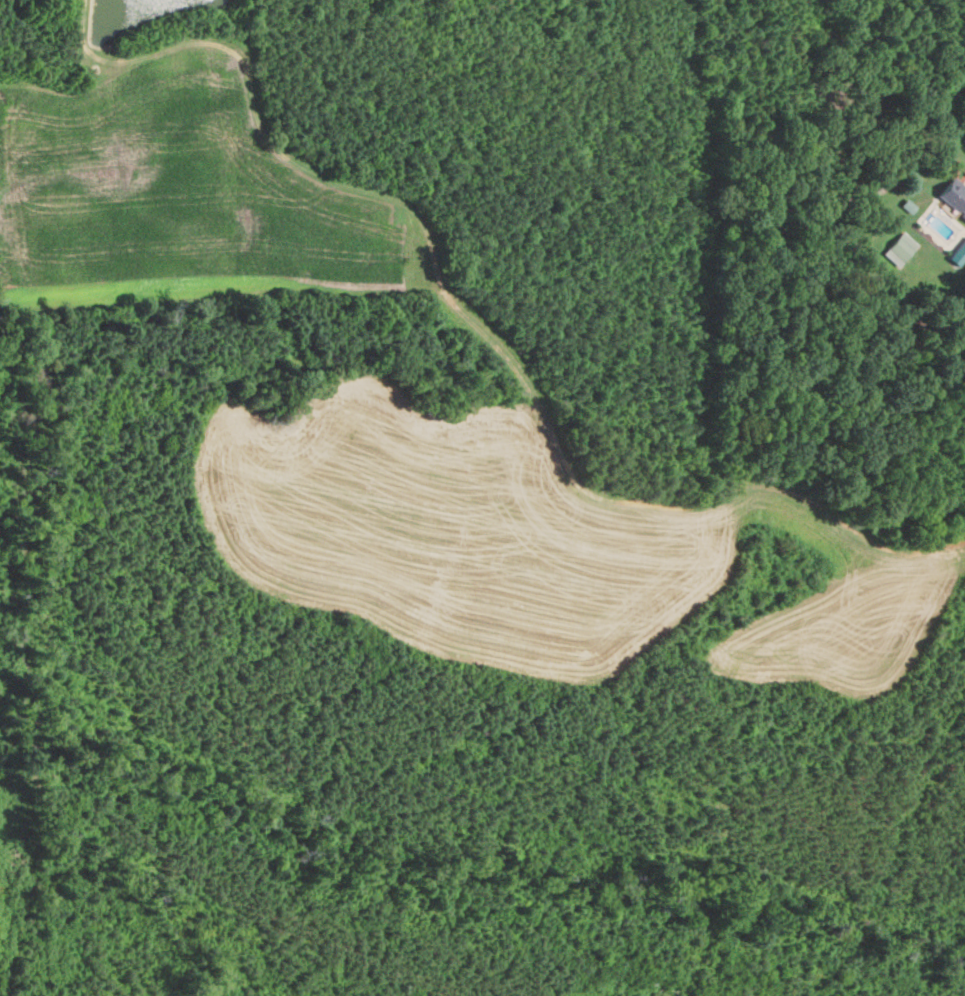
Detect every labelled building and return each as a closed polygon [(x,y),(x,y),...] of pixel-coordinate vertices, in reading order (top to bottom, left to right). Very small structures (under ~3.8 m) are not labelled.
[(953,177),(937,195),(964,219),(964,187),(953,177)] [(917,244),(902,230),(882,253),(897,267),(917,244)]
